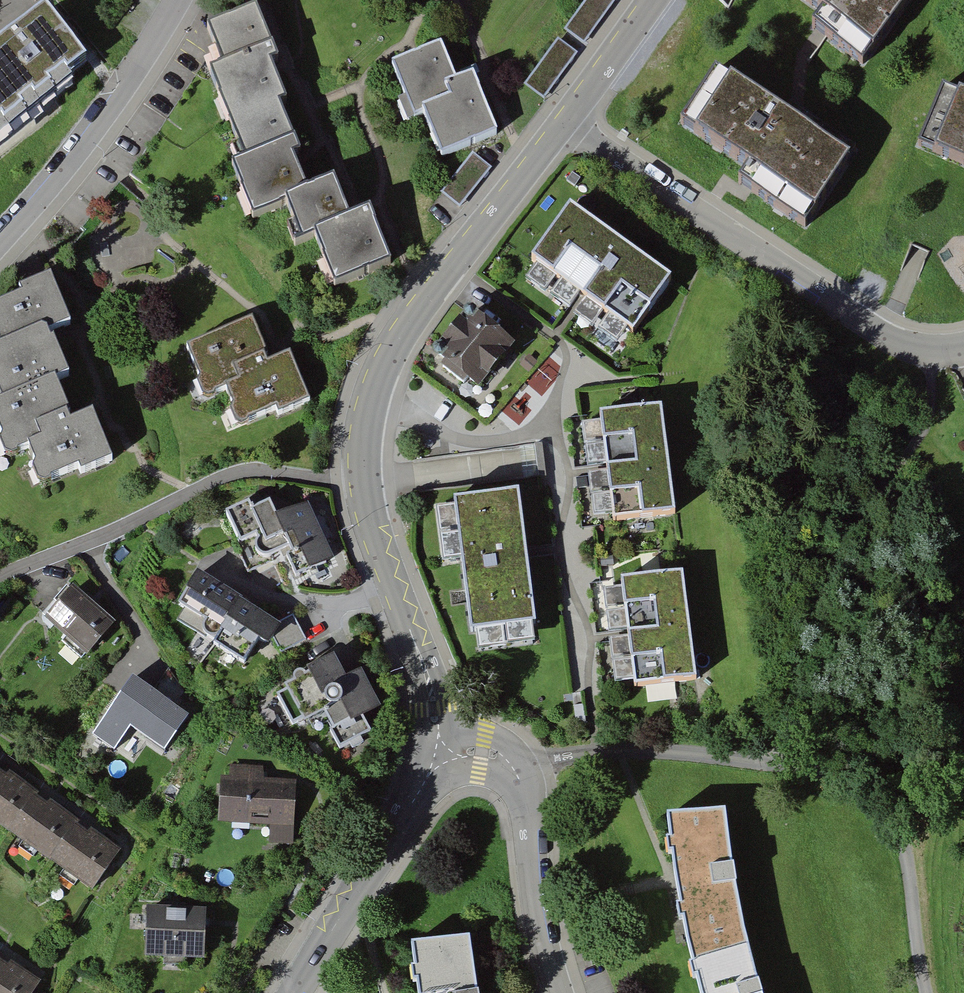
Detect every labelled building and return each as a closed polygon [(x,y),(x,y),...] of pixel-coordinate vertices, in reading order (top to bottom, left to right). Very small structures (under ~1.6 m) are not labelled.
[(565,30),(584,43),(615,0),(586,0),(565,30)] [(827,14),(815,29),(861,64),(908,2),(905,0),(809,0),(827,14)] [(0,44),(0,139),(88,64),(43,9),(0,44)] [(256,10),(207,30),(223,68),(210,73),(246,160),(232,166),(253,217),(287,203),(303,241),(314,236),(335,286),(391,263),(370,212),(347,221),(345,216),(333,186),(306,197),(289,156),(293,154),(297,153),(277,105),(284,102),(268,64),(273,62),(277,60),(256,10)] [(578,53),(558,39),(524,86),(544,100),(578,53)] [(416,59),(393,68),(414,118),(424,114),(441,155),(497,132),(474,78),(468,81),(454,86),(439,49),(416,59)] [(856,160),(722,75),(689,127),(758,171),(748,186),(813,227),(856,160)] [(943,90),(920,145),(963,163),(963,99),(943,90)] [(490,167),(473,154),(442,193),(459,206),(490,167)] [(672,281),(569,207),(531,261),(582,298),(633,334),(672,281)] [(111,460),(92,414),(72,422),(70,416),(55,380),(67,375),(49,332),(69,324),(51,279),(20,291),(22,296),(0,306),(0,345),(1,346),(0,347),(0,395),(2,401),(0,402),(0,432),(10,456),(29,448),(45,487),(111,460)] [(515,345),(469,308),(433,353),(479,390),(515,345)] [(252,320),(187,347),(209,400),(227,392),(243,429),(308,402),(289,356),(271,364),(268,358),(252,320)] [(662,408),(599,415),(606,469),(613,522),(676,513),(662,408)] [(519,491),(453,499),(471,632),(536,624),(527,554),(519,491)] [(261,507),(238,518),(252,548),(273,539),(278,550),(296,542),(312,579),(345,564),(319,507),(289,521),(284,511),(267,519),(261,507)] [(277,624),(197,572),(178,604),(221,631),(213,645),(244,664),(258,641),(268,646),(273,638),(280,653),(306,640),(293,615),(277,624)] [(683,573),(620,581),(627,636),(634,688),(697,680),(683,573)] [(44,619),(86,656),(114,623),(73,587),(44,619)] [(312,680),(279,697),(294,726),(324,711),(344,748),(370,734),(362,718),(379,709),(360,672),(345,679),(333,657),(308,671),(312,680)] [(191,713),(132,675),(105,716),(164,755),(191,713)] [(259,767),(230,765),(229,776),(220,775),(217,822),(270,825),(269,843),(293,845),(297,781),(259,779),(259,767)] [(0,769),(0,827),(93,889),(120,849),(0,769)] [(668,821),(677,879),(686,938),(687,943),(702,992),(763,992),(742,928),(724,815),(668,821)] [(205,905),(144,904),(143,954),(204,956),(205,905)] [(412,945),(419,992),(477,992),(469,938),(412,945)] [(50,987),(0,955),(0,992),(46,992),(50,987)]
